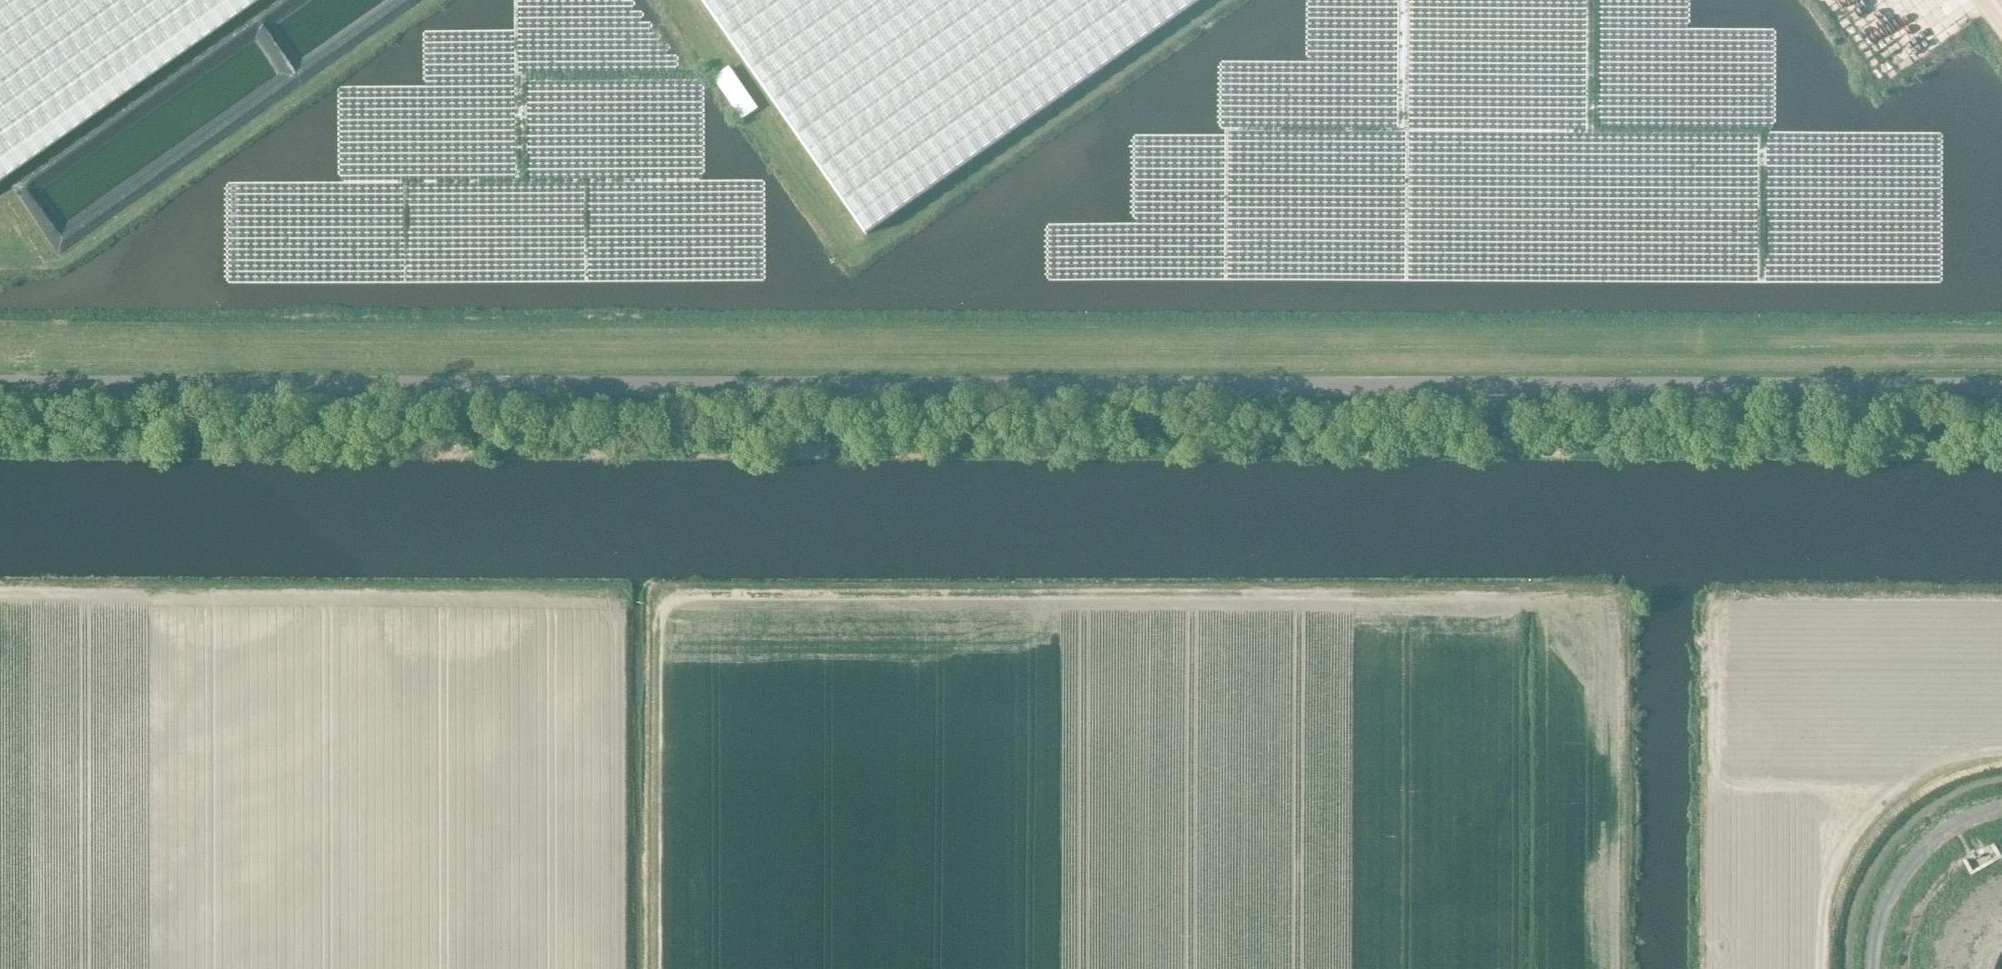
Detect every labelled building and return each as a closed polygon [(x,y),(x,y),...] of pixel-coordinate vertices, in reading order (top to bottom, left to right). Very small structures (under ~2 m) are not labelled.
[(259,0),(0,0),(0,181),(259,0)] [(1201,0),(701,0),(866,235),(1201,0)]
